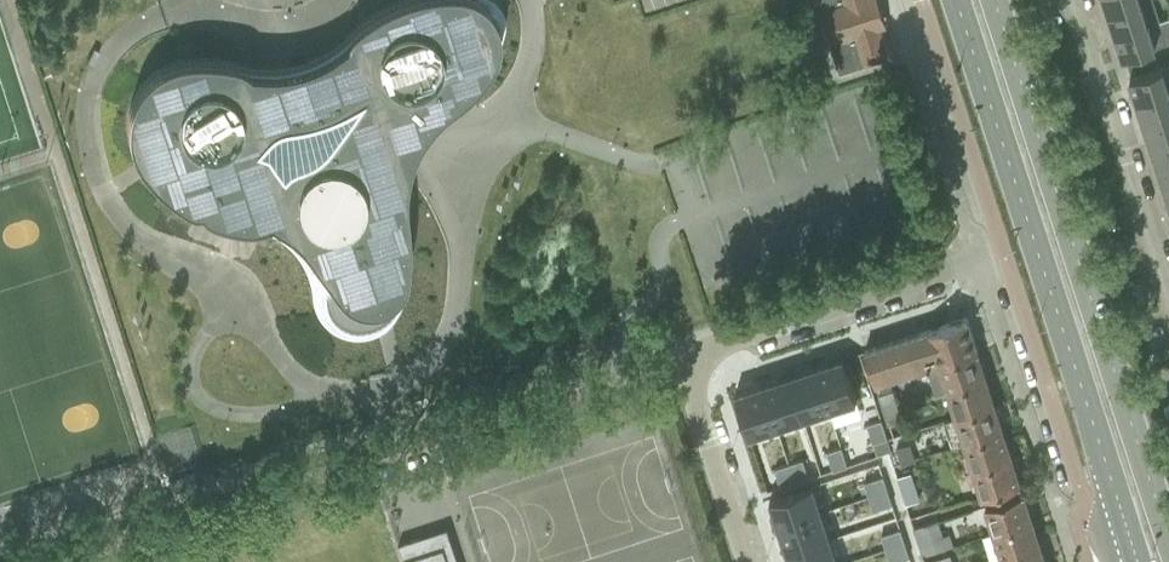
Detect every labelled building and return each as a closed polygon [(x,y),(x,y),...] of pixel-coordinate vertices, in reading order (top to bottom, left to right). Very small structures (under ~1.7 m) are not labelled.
[(128,112),(127,115),(127,118),(127,122),(126,125),(127,129),(127,133),(127,136),(128,140),(129,143),(130,147),(131,150),(132,153),(134,156),(136,159),(137,162),(146,173),(151,179),(157,185),(160,188),(166,193),(172,198),(175,200),(179,202),(186,206),(196,212),(205,215),(210,217),(216,219),(222,221),(228,222),(234,223),(248,225),(253,226),(258,227),(263,229),(270,232),(277,236),(279,238),(283,241),(287,244),(289,246),(293,250),(297,255),(298,257),(301,261),(302,264),(304,266),(306,271),(308,276),(309,281),(310,286),(311,289),(311,296),(312,300),(313,303),(314,307),(315,311),(317,314),(320,319),(323,322),(325,324),(326,326),(329,328),(332,330),(335,332),(339,334),(344,335),(348,336),(352,337),(356,337),(358,337),(361,337),(367,336),(370,335),(374,333),(377,332),(380,330),(384,327),(387,325),(390,322),(391,320),(394,316),(396,313),(398,309),(399,306),(399,304),(401,298),(402,292),(405,280),(406,274),(406,268),(407,262),(407,256),(408,244),(407,232),(405,204),(405,199),(405,196),(405,191),(405,181),(405,179),(405,177),(405,176),(402,171),(403,166),(405,161),(407,156),(408,152),(411,147),(413,143),(415,138),(418,134),(422,127),(426,123),(429,120),(432,116),(438,111),(441,107),(445,104),(450,103),(454,101),(456,100),(462,95),(468,90),(472,86),(476,82),(479,78),(483,74),(487,67),(492,60),(495,53),(498,46),(501,38),(502,33),(503,29),(503,28),(504,25),(504,22),(504,20),(503,17),(503,15),(502,12),(501,9),(500,8),(496,4),(494,2),(492,0),(491,0),(398,0),(394,2),(385,6),(377,10),(369,15),(365,18),(358,23),(351,29),(345,36),(340,40),(335,44),(329,48),(324,51),(318,55),(315,56),(306,60),(299,62),(296,63),(286,65),(280,66),(270,67),(260,67),(253,66),(247,65),(237,63),(228,61),(224,60),(219,59),(210,58),(201,58),(191,59),(187,59),(182,60),(178,61),(173,62),(165,65),(158,68),(152,72),(150,75),(147,77),(142,83),(139,87),(137,90),(135,93),(133,96),(131,101),(130,105),(129,108),(128,112)] [(820,12),(830,43),(840,73),(889,57),(879,28),(886,26),(878,0),(817,0),(820,12)] [(1108,12),(1146,0),(1104,0),(1108,12)] [(1115,34),(1158,21),(1152,0),(1146,0),(1108,12),(1115,34)] [(1115,34),(1123,58),(1168,43),(1168,17),(1158,21),(1115,34)] [(1129,78),(1137,101),(1168,90),(1168,65),(1129,78)] [(1144,123),(1168,115),(1168,90),(1137,101),(1144,123)] [(1151,145),(1168,139),(1168,115),(1144,123),(1151,145)] [(1158,167),(1168,164),(1168,139),(1151,145),(1158,167)] [(1166,189),(1168,188),(1168,164),(1158,167),(1166,189)] [(927,369),(940,364),(977,352),(966,318),(865,351),(876,385),(927,369)] [(977,352),(940,364),(927,369),(935,394),(948,389),(985,377),(977,352)] [(843,358),(815,367),(829,410),(857,401),(843,358)] [(815,367),(789,376),(803,418),(829,410),(815,367)] [(789,376),(763,384),(777,427),(803,418),(789,376)] [(948,389),(957,416),(993,404),(985,377),(948,389)] [(763,384),(735,393),(749,436),(777,427),(763,384)] [(892,390),(877,395),(883,412),(897,407),(892,390)] [(952,446),(965,442),(1002,430),(993,404),(957,416),(943,420),(952,446)] [(897,407),(883,412),(888,427),(903,422),(897,407)] [(881,419),(866,424),(873,443),(887,438),(881,419)] [(194,424),(154,437),(172,491),(172,492),(196,484),(197,484),(193,472),(198,470),(208,467),(194,424)] [(965,442),(974,469),(1011,457),(1002,430),(965,442)] [(910,443),(895,448),(900,463),(914,458),(910,443)] [(841,447),(827,452),(833,471),(848,466),(841,447)] [(1011,457),(974,469),(982,496),(1019,484),(1011,457)] [(803,460),(789,464),(795,483),(809,479),(803,460)] [(789,464),(774,469),(781,488),(795,483),(789,464)] [(883,476),(864,482),(869,496),(888,490),(883,476)] [(812,485),(769,499),(778,526),(821,512),(812,485)] [(888,490),(869,496),(873,511),(892,505),(888,490)] [(985,505),(993,531),(1031,519),(1022,493),(985,505)] [(821,512),(778,526),(787,553),(830,539),(821,512)] [(993,531),(1002,557),(1039,545),(1031,519),(993,531)] [(937,522),(914,529),(923,558),(954,548),(949,534),(942,536),(937,522)] [(447,528),(398,544),(404,561),(458,561),(447,528)] [(900,529),(881,535),(886,549),(905,543),(900,529)] [(787,553),(790,561),(837,561),(830,539),(787,553)] [(886,549),(890,561),(895,561),(909,557),(905,543),(886,549)] [(1003,561),(1044,561),(1039,545),(1002,557),(1003,561)]
